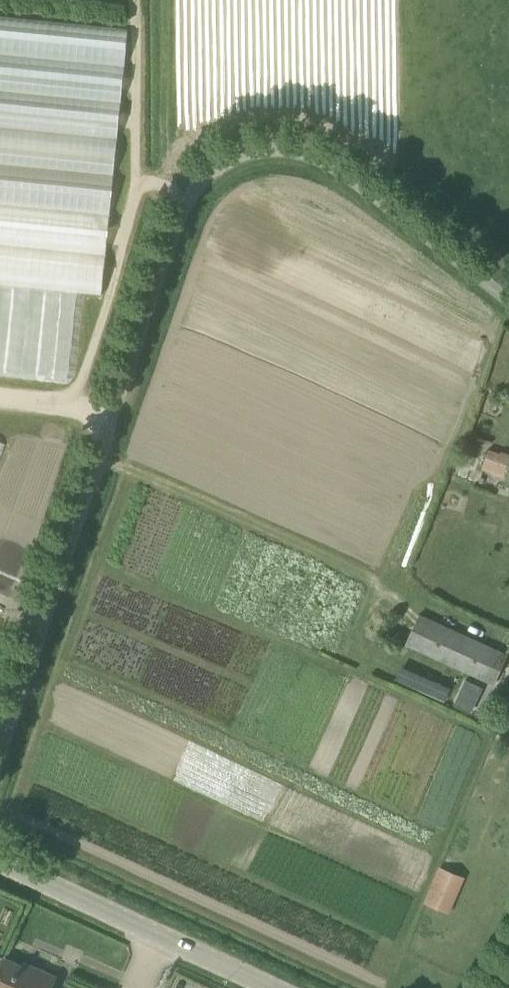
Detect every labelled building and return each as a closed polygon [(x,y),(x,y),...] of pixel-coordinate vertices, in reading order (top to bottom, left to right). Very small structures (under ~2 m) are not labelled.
[(489,450),(482,468),(508,478),(508,457),(489,450)] [(492,685),(507,654),(420,613),(405,645),(492,685)] [(466,680),(454,704),(460,708),(472,683),(466,680)] [(425,903),(448,913),(463,876),(441,866),(425,903)] [(5,957),(0,968),(0,987),(50,987),(56,976),(31,965),(29,968),(5,957)]
